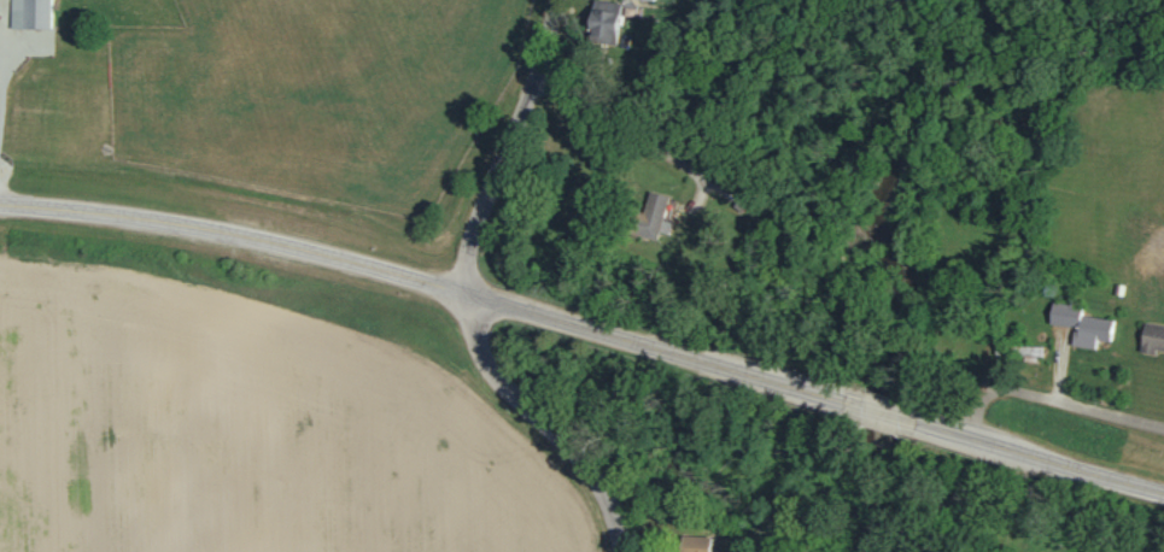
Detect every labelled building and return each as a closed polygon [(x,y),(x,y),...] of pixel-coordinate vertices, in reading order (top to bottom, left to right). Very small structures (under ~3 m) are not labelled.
[(9,27),(50,28),(50,0),(10,0),(9,27)] [(616,42),(617,1),(603,0),(589,0),(588,41),(616,42)] [(664,193),(642,190),(636,236),(658,238),(664,193)] [(1118,283),(1127,284),(1125,296),(1117,295),(1118,283)] [(1053,303),(1084,307),(1083,315),(1115,321),(1111,343),(1099,341),(1096,351),(1071,347),(1075,327),(1049,323),(1053,303)] [(1145,324),(1163,327),(1163,353),(1141,350),(1145,324)] [(995,345),(1043,345),(1043,354),(995,354),(995,345)] [(711,536),(682,535),(681,551),(710,551),(711,536)]
